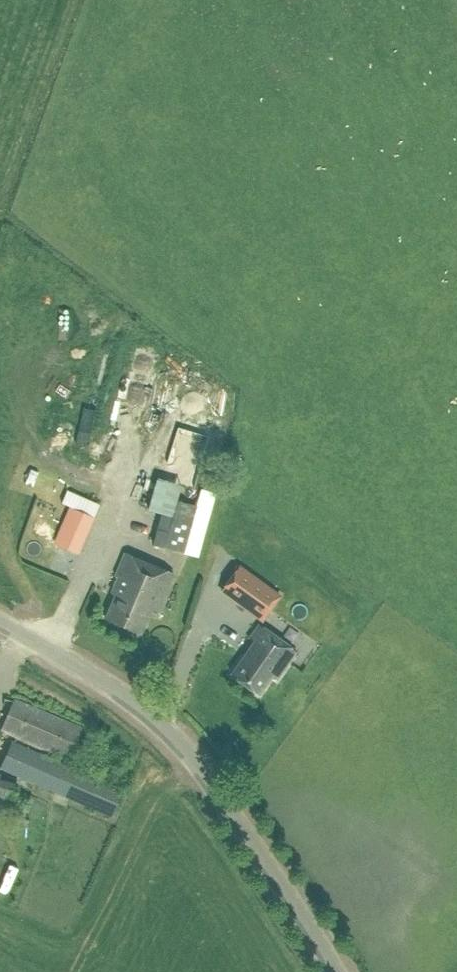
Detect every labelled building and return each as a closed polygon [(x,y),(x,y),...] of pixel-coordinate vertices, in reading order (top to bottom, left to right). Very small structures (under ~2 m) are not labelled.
[(37,270),(29,288),(40,292),(47,274),(37,270)] [(76,355),(81,332),(71,330),(67,353),(76,355)] [(196,482),(199,470),(197,469),(194,480),(183,476),(180,485),(156,479),(147,510),(161,513),(153,543),(183,551),(199,490),(202,490),(204,484),(196,482)] [(199,490),(183,551),(197,555),(214,494),(199,490)] [(83,546),(91,527),(93,522),(68,512),(58,534),(69,539),(83,546)] [(155,614),(173,574),(125,553),(115,575),(121,577),(104,616),(140,632),(149,612),(155,614)] [(238,567),(221,591),(262,620),(279,596),(238,567)] [(274,679),(295,651),(258,624),(248,637),(253,642),(230,673),(257,693),(270,676),(274,679)] [(81,727),(14,698),(0,729),(0,730),(67,759),(81,727)] [(111,815),(116,802),(122,788),(16,742),(12,740),(10,745),(0,767),(111,815)]
